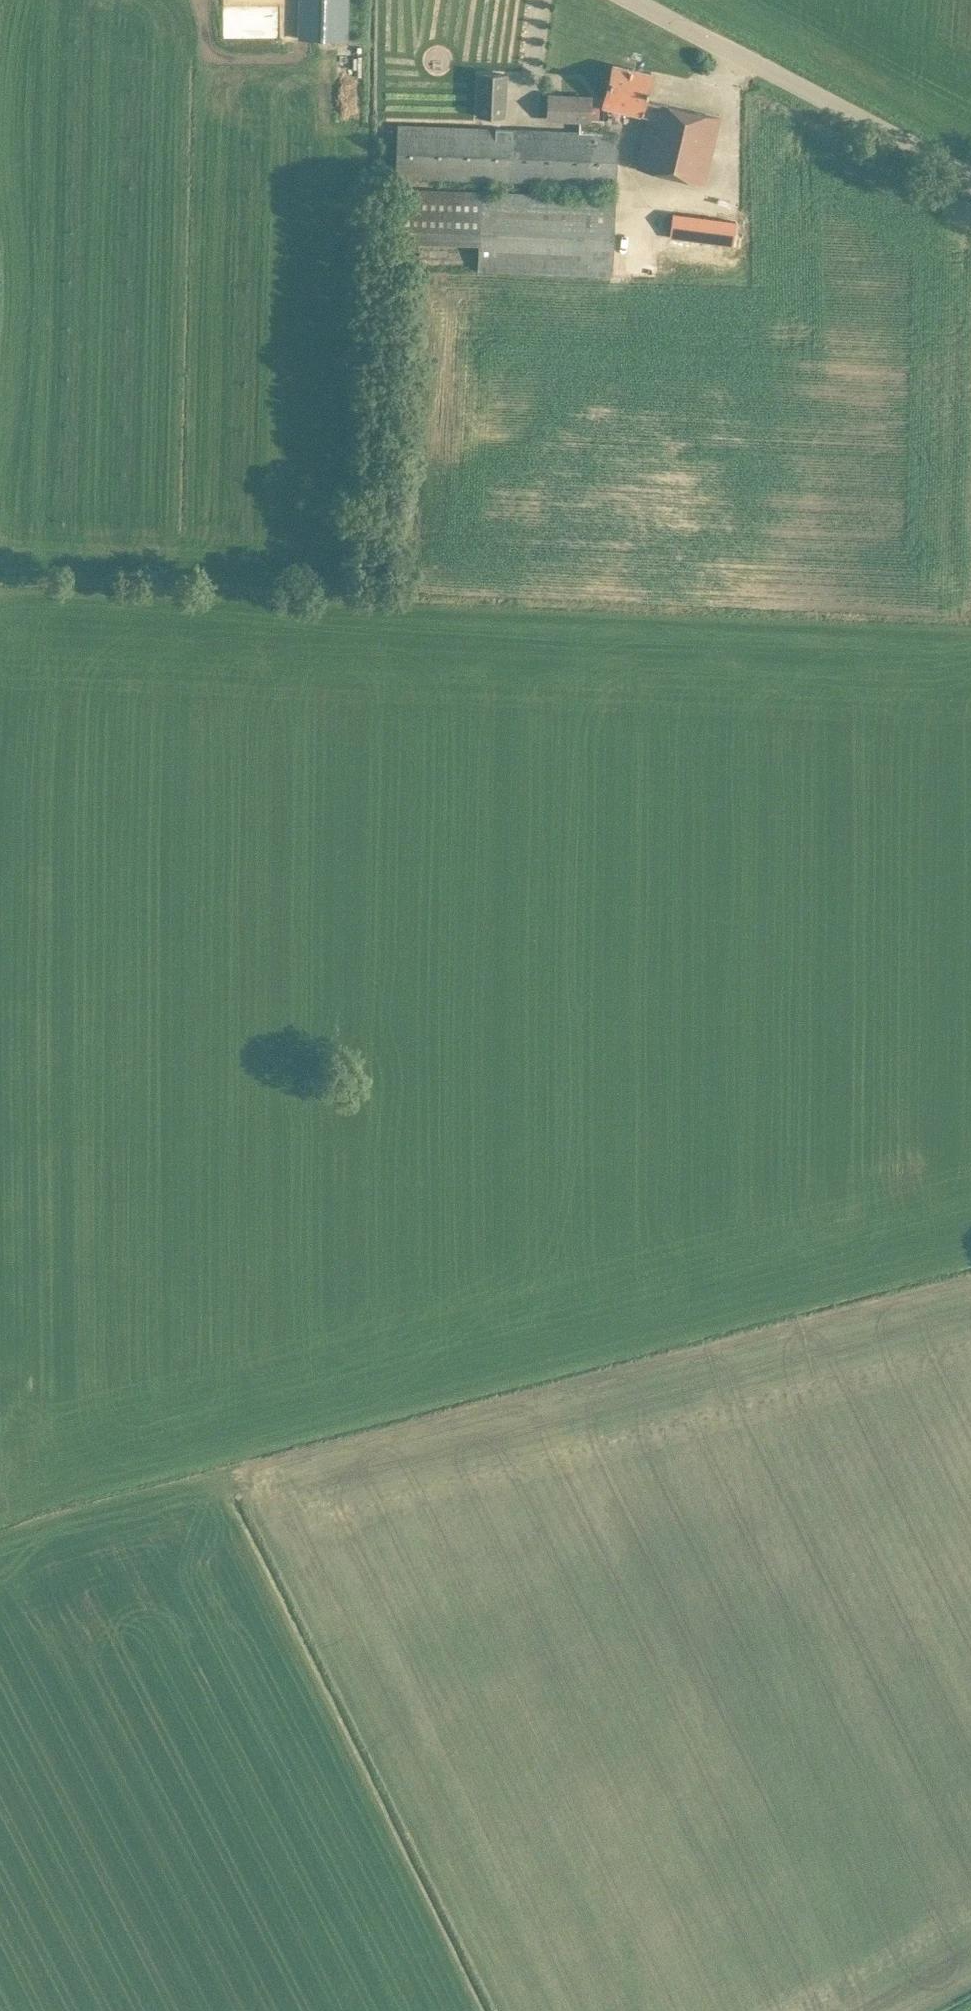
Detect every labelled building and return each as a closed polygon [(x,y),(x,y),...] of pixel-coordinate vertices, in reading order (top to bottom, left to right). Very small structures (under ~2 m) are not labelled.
[(300,38),(346,39),(347,0),(301,0),(300,38)] [(280,38),(281,6),(280,6),(279,37),(243,36),(244,13),(225,12),(225,4),(224,36),(280,38)] [(613,64),(608,84),(603,106),(650,117),(638,166),(704,182),(720,117),(646,100),(652,74),(613,64)] [(479,73),(477,116),(505,117),(507,74),(479,73)] [(548,116),(548,118),(580,119),(579,132),(604,133),(604,119),(600,119),(601,109),(591,108),(591,98),(549,96),(548,116)] [(398,124),(395,176),(608,184),(611,184),(616,185),(618,134),(613,133),(604,133),(579,132),(477,128),(398,124)] [(478,270),(613,276),(616,195),(396,187),(394,243),(479,246),(478,270)] [(673,236),(735,245),(738,219),(676,211),(673,236)]
